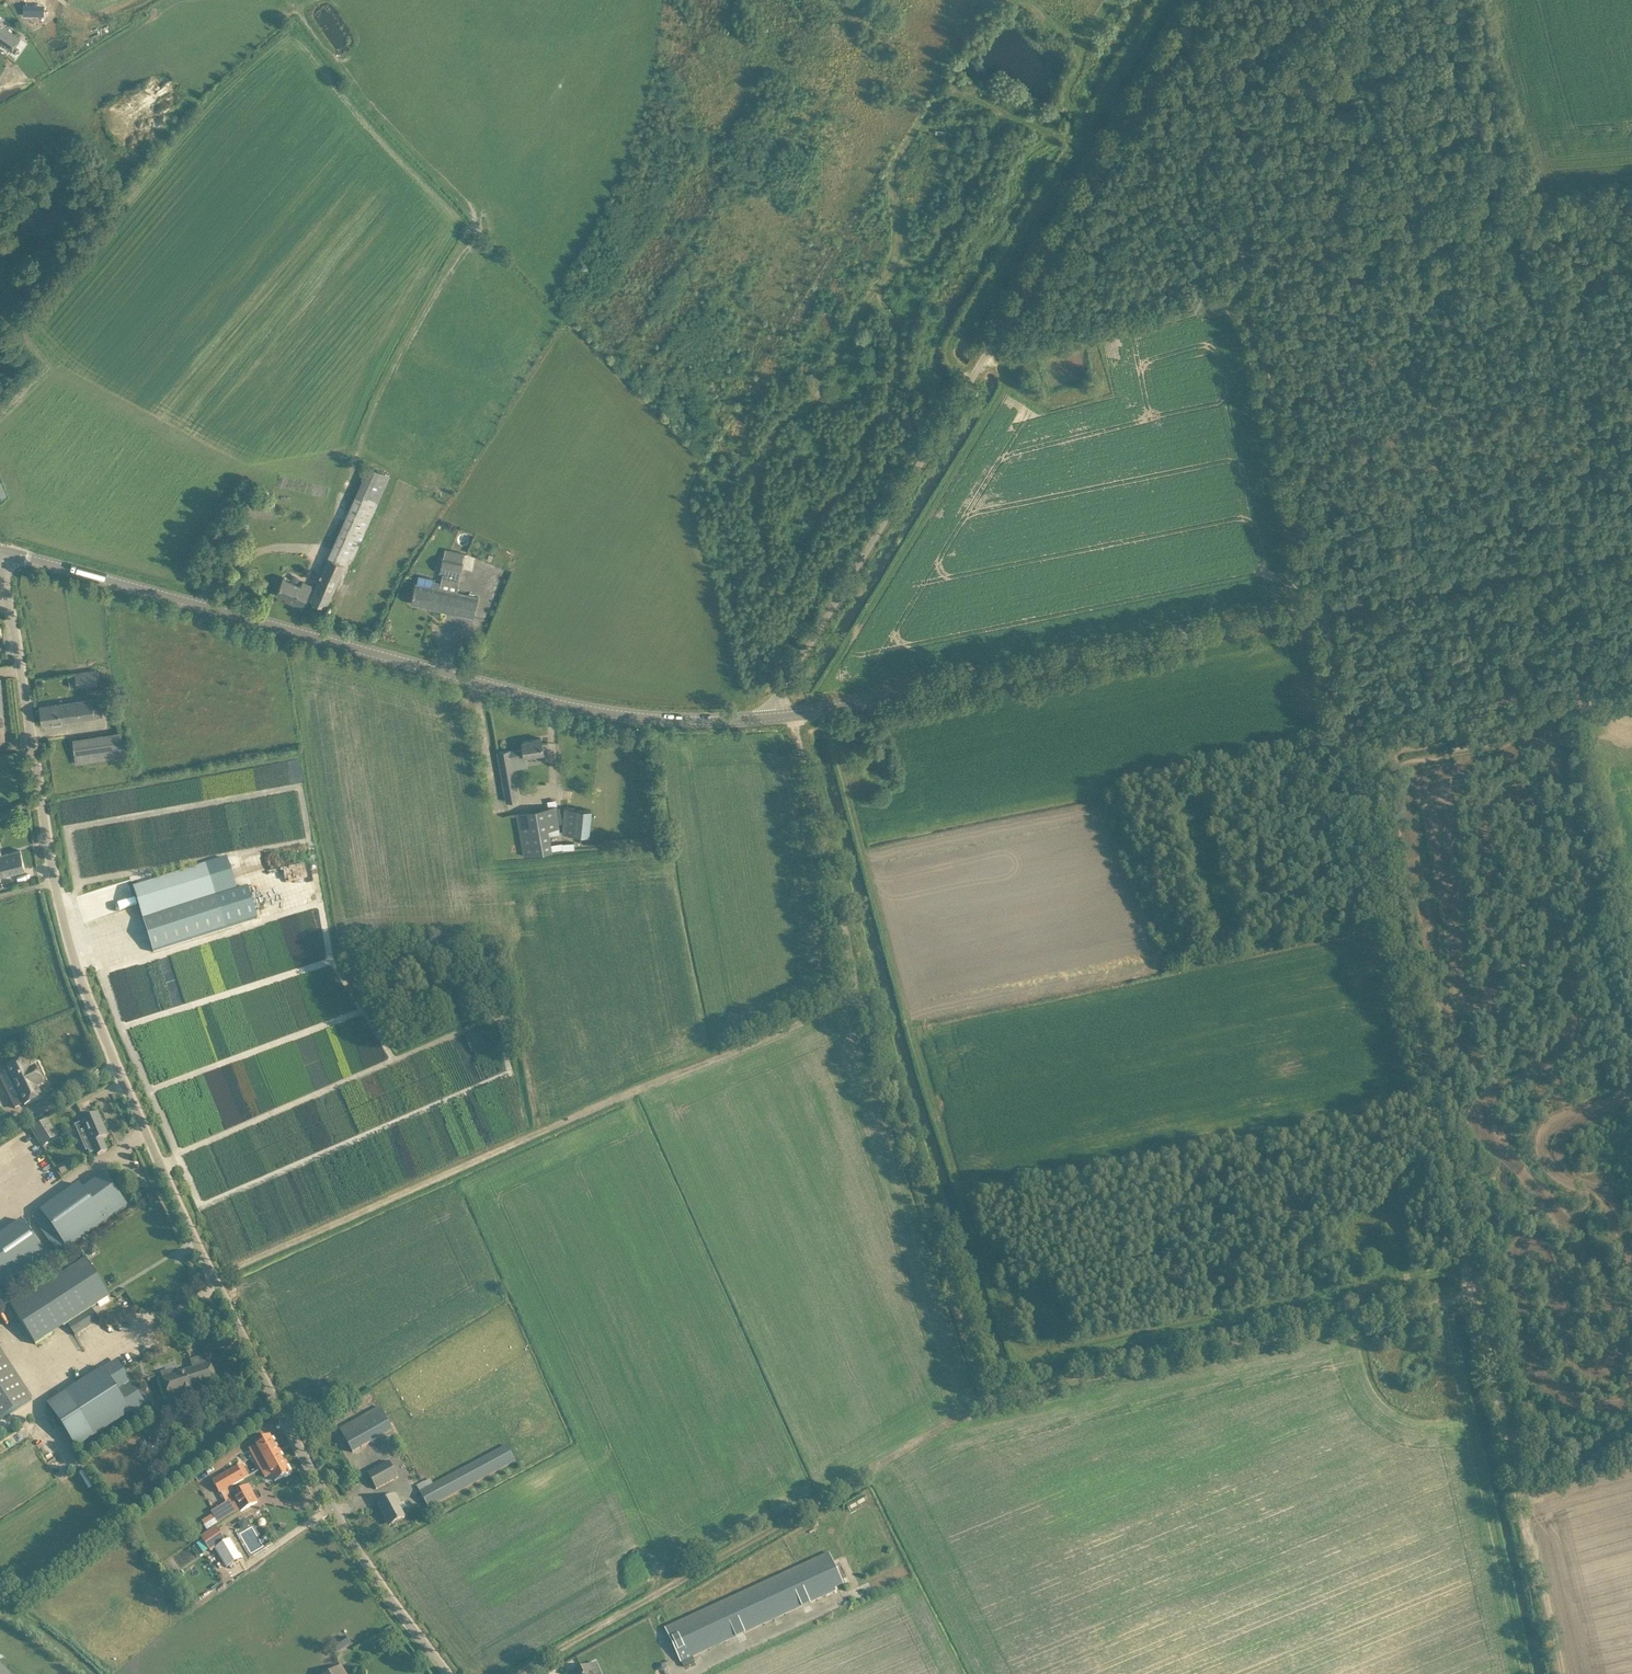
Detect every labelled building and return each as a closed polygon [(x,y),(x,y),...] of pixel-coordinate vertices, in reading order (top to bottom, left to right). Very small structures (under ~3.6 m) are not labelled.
[(24,4),(24,15),(34,15),(34,4),(24,4)] [(12,50),(21,38),(0,23),(0,42),(12,50)] [(13,218),(19,210),(12,206),(7,214),(13,218)] [(349,555),(353,556),(388,474),(367,465),(313,591),(301,586),(283,578),(277,592),(294,599),(293,602),(302,606),(306,597),(310,598),(309,599),(326,607),(349,555)] [(237,528),(236,534),(240,534),(248,535),(249,522),(241,521),(240,528),(237,528)] [(459,576),(465,553),(445,548),(439,572),(443,573),(443,576),(450,578),(450,574),(459,576)] [(416,582),(411,602),(473,616),(478,596),(439,587),(440,582),(433,580),(433,578),(419,574),(417,582),(416,582)] [(76,672),(78,687),(98,684),(96,669),(76,672)] [(43,724),(103,715),(100,696),(40,706),(43,724)] [(76,763),(126,757),(121,730),(73,736),(76,763)] [(512,757),(544,752),(541,737),(522,741),(524,748),(511,750),(510,749),(498,751),(507,801),(519,799),(512,757)] [(555,805),(517,812),(525,855),(552,850),(548,828),(550,828),(559,826),(555,805)] [(589,834),(592,809),(565,806),(563,832),(589,834)] [(14,870),(25,868),(20,850),(1,855),(0,849),(0,874),(14,870)] [(207,865),(133,888),(153,952),(227,928),(259,918),(249,887),(238,890),(228,858),(207,865)] [(0,1074),(0,1077),(15,1108),(24,1104),(25,1106),(43,1098),(39,1091),(38,1088),(39,1087),(44,1085),(35,1067),(31,1069),(29,1070),(28,1067),(25,1060),(7,1069),(8,1070),(0,1074)] [(83,1136),(80,1137),(86,1151),(89,1150),(90,1154),(96,1151),(98,1155),(107,1151),(102,1138),(107,1136),(98,1114),(88,1119),(83,1121),(89,1134),(83,1136)] [(48,1120),(32,1129),(43,1147),(59,1137),(48,1120)] [(62,1176),(74,1168),(68,1160),(56,1167),(62,1176)] [(79,1184),(41,1212),(68,1249),(127,1206),(105,1175),(83,1190),(79,1184)] [(0,1237),(0,1290),(47,1257),(28,1229),(23,1221),(0,1237)] [(94,1246),(89,1250),(92,1255),(96,1253),(97,1250),(94,1246)] [(76,1336),(99,1321),(91,1309),(110,1296),(86,1259),(12,1308),(36,1345),(68,1324),(76,1336)] [(33,1400),(0,1349),(0,1421),(33,1400)] [(206,1365),(203,1357),(190,1361),(193,1369),(174,1375),(172,1370),(161,1374),(163,1379),(169,1398),(217,1382),(211,1363),(206,1365)] [(66,1392),(48,1404),(76,1449),(95,1437),(132,1413),(131,1411),(145,1402),(118,1361),(104,1370),(103,1368),(66,1392)] [(380,1407),(340,1430),(352,1453),(393,1431),(380,1407)] [(261,1469),(267,1465),(282,1457),(270,1435),(255,1444),(256,1446),(250,1449),(261,1469)] [(417,1486),(428,1508),(515,1461),(507,1446),(434,1485),(431,1479),(417,1486)] [(87,1448),(79,1453),(83,1459),(91,1454),(87,1448)] [(275,1481),(291,1473),(282,1457),(267,1465),(261,1469),(266,1477),(271,1474),(275,1481)] [(368,1473),(376,1489),(398,1477),(390,1461),(368,1473)] [(237,1467),(212,1481),(215,1485),(219,1494),(221,1493),(226,1503),(233,1499),(230,1495),(232,1494),(228,1489),(232,1487),(244,1479),(240,1472),(237,1468),(237,1467)] [(232,1494),(230,1495),(233,1499),(239,1511),(240,1512),(258,1502),(248,1485),(235,1493),(232,1494)] [(405,1517),(398,1505),(401,1503),(396,1494),(377,1505),(378,1506),(380,1505),(386,1515),(384,1516),(389,1526),(405,1517)] [(207,1530),(218,1524),(215,1519),(205,1526),(204,1526),(207,1530)] [(208,1548),(223,1538),(215,1526),(201,1537),(208,1548)] [(219,1546),(215,1549),(226,1568),(243,1559),(231,1539),(226,1542),(219,1546)] [(198,1544),(193,1547),(200,1556),(204,1553),(198,1544)] [(681,1662),(845,1587),(829,1552),(665,1628),(681,1662)] [(345,1637),(333,1645),(336,1651),(349,1643),(346,1639),(345,1637)] [(0,1662),(0,1673),(11,1673),(0,1662)] [(572,1673),(573,1673),(602,1673),(596,1662),(589,1665),(582,1668),(572,1673)]
